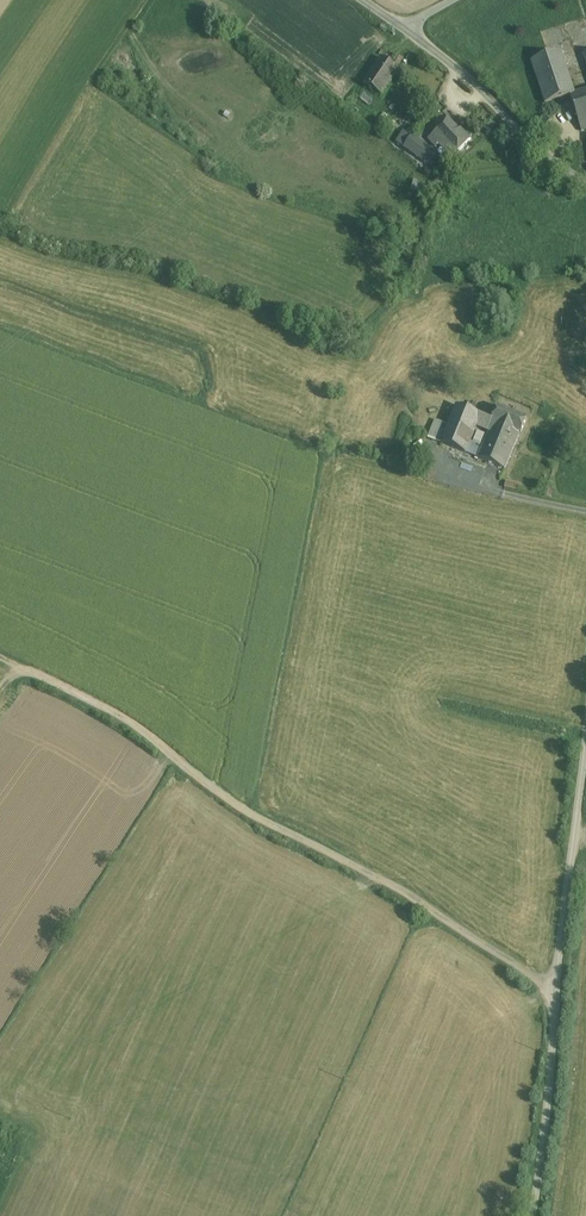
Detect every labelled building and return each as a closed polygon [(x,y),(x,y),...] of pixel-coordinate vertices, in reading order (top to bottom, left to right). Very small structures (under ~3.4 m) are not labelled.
[(561,52),(530,62),(545,104),(570,95),(576,93),(575,92),(561,52)] [(399,70),(381,58),(363,84),(382,96),(399,70)] [(575,92),(576,93),(570,95),(581,131),(585,129),(585,89),(575,92)] [(461,130),(459,131),(448,119),(431,134),(434,137),(428,142),(436,150),(439,146),(452,161),(472,141),(461,130)] [(404,134),(397,144),(429,166),(436,156),(404,134)] [(425,186),(414,182),(411,191),(422,195),(425,186)] [(448,426),(441,444),(466,453),(471,441),(475,430),(476,426),(481,414),(456,406),(448,426)] [(528,419),(498,407),(494,419),(493,422),(494,422),(521,433),(522,433),(528,419)] [(494,419),(481,414),(476,426),(491,432),(491,430),(494,422),(493,422),(494,419)] [(436,421),(429,439),(441,444),(448,426),(436,421)] [(521,433),(494,422),(491,430),(518,440),(521,433)] [(485,434),(475,430),(471,441),(480,445),(485,434)] [(518,440),(491,430),(491,432),(485,447),(480,459),(506,470),(518,440)] [(466,453),(480,459),(485,447),(480,445),(471,441),(466,453)] [(519,485),(506,481),(505,488),(517,491),(519,485)]
